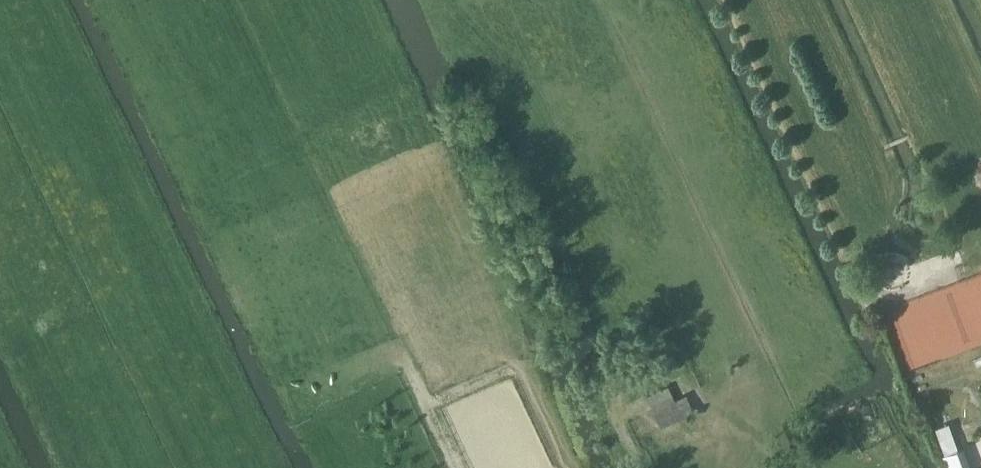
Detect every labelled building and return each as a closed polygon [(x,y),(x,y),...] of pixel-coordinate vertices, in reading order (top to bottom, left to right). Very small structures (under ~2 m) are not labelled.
[(668,384),(645,395),(660,426),(693,409),(685,393),(674,398),(668,384)]
